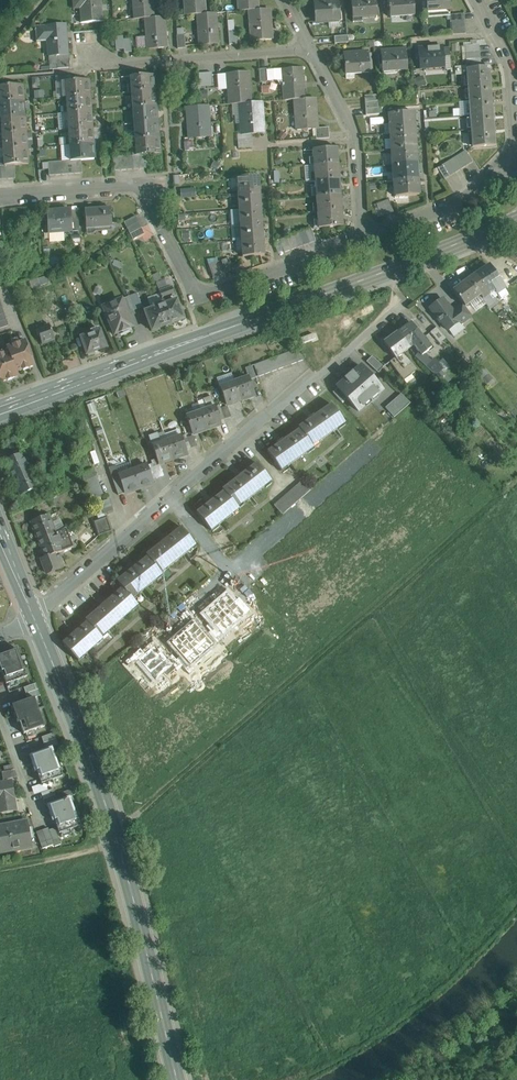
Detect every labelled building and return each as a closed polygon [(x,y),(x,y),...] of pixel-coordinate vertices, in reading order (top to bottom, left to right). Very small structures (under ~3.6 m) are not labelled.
[(73,4),(81,3),(83,23),(102,21),(100,0),(72,0),(73,4)] [(135,19),(145,18),(153,18),(152,0),(133,0),(135,19)] [(186,15),(197,14),(204,14),(203,0),(185,0),(186,15)] [(239,11),(249,11),(258,10),(257,0),(238,0),(239,11)] [(313,1),(315,22),(339,20),(337,0),(332,0),(313,1)] [(353,17),(377,15),(376,0),(351,0),(353,17)] [(389,7),(388,7),(388,10),(389,10),(390,18),(414,16),(413,0),(389,0),(389,7)] [(426,15),(450,13),(449,0),(425,0),(426,15)] [(258,10),(249,11),(252,42),(272,40),(269,9),(258,10)] [(204,14),(197,14),(199,45),(218,44),(216,13),(204,14)] [(464,14),(449,15),(450,22),(452,22),(464,21),(464,14)] [(153,18),(145,18),(147,49),(167,48),(164,17),(153,18)] [(65,24),(35,26),(36,37),(47,36),(49,57),(70,55),(70,54),(68,54),(65,24)] [(184,35),(177,36),(178,49),(185,48),(184,35)] [(347,36),(334,37),(335,44),(348,43),(347,36)] [(130,39),(123,40),(124,53),(131,52),(130,39)] [(478,45),(465,46),(466,53),(479,52),(478,45)] [(442,47),(418,49),(420,69),(443,68),(443,57),(442,49),(442,47)] [(405,49),(381,51),(382,71),(406,69),(405,49)] [(368,52),(344,54),(345,75),(369,73),(368,52)] [(70,55),(49,57),(50,70),(58,69),(57,62),(70,61),(70,55)] [(489,67),(466,69),(467,87),(490,85),(489,67)] [(301,68),(282,70),(284,84),(282,84),(282,86),(284,86),(285,100),(294,100),(303,99),(302,83),(304,82),(304,76),(302,76),(301,68)] [(267,69),(259,69),(260,83),(268,82),(267,69)] [(248,72),(227,74),(229,105),(240,104),(250,103),(248,72)] [(153,75),(130,76),(131,93),(155,91),(153,75)] [(414,79),(417,88),(426,85),(423,76),(414,79)] [(88,80),(64,81),(66,97),(89,96),(88,80)] [(0,86),(0,102),(23,101),(22,85),(0,86)] [(490,85),(467,87),(468,101),(492,99),(490,85)] [(155,91),(131,93),(132,108),(156,107),(155,91)] [(89,96),(66,97),(67,113),(91,111),(89,96)] [(303,99),(294,100),(297,131),(315,130),(317,130),(317,128),(315,98),(303,99)] [(492,99),(468,101),(469,116),(493,114),(492,99)] [(0,102),(0,113),(0,118),(25,116),(23,101),(0,102)] [(250,103),(240,104),(242,135),(264,133),(261,102),(250,103)] [(207,106),(187,108),(189,138),(210,137),(207,106)] [(156,107),(132,108),(133,124),(157,122),(156,107)] [(91,111),(67,113),(68,129),(92,127),(91,111)] [(413,112),(389,114),(390,125),(392,125),(393,134),(414,132),(413,112)] [(493,114),(469,116),(470,130),(494,128),(493,114)] [(25,116),(0,118),(2,134),(26,132),(25,116)] [(157,122),(133,124),(135,140),(158,138),(157,122)] [(92,127),(68,129),(69,145),(93,143),(92,127)] [(328,127),(317,128),(317,130),(315,130),(316,140),(329,139),(328,127)] [(494,128),(470,130),(472,148),(495,146),(494,128)] [(26,132),(2,134),(3,150),(27,148),(26,132)] [(393,134),(390,134),(391,141),(394,141),(395,150),(416,148),(414,132),(393,134)] [(158,138),(135,140),(136,156),(139,155),(146,155),(159,154),(158,138)] [(252,139),(238,141),(238,148),(253,147),(252,139)] [(93,143),(69,145),(70,160),(74,160),(81,160),(94,159),(93,143)] [(27,148),(3,150),(4,165),(7,165),(14,165),(28,164),(27,148)] [(337,148),(313,150),(314,166),(338,164),(337,148)] [(395,150),(392,150),(393,165),(417,164),(416,148),(395,150)] [(465,151),(459,154),(466,166),(473,162),(465,151)] [(459,154),(454,158),(461,169),(466,166),(459,154)] [(181,155),(174,155),(175,176),(182,175),(181,155)] [(461,169),(454,158),(448,161),(455,173),(461,169)] [(455,173),(448,161),(443,165),(450,176),(455,173)] [(338,164),(314,166),(315,181),(340,179),(338,164)] [(417,164),(393,165),(394,181),(418,179),(417,164)] [(450,176),(443,165),(437,168),(444,180),(450,176)] [(258,176),(237,178),(238,194),(260,192),(258,176)] [(340,179),(315,181),(316,197),(341,195),(340,179)] [(418,179),(394,181),(395,197),(419,195),(418,179)] [(170,201),(169,190),(155,192),(156,203),(170,201)] [(260,192),(238,194),(239,210),(261,208),(260,192)] [(341,195),(316,197),(317,212),(342,210),(341,195)] [(389,200),(382,202),(387,214),(393,212),(389,200)] [(387,214),(382,202),(376,204),(381,217),(387,214)] [(110,208),(84,209),(86,229),(111,227),(110,208)] [(261,208),(239,210),(240,225),(262,224),(261,208)] [(342,210),(317,212),(318,229),(343,227),(342,210)] [(70,211),(47,212),(48,233),(49,233),(50,240),(51,241),(63,241),(64,239),(64,232),(71,231),(72,231),(71,222),(70,211)] [(135,216),(123,222),(127,228),(130,234),(141,228),(135,216)] [(79,221),(71,222),(72,231),(71,231),(72,239),(80,239),(79,221)] [(262,224),(240,225),(241,241),(263,239),(262,224)] [(316,241),(311,229),(305,231),(309,243),(316,241)] [(305,231),(299,233),(303,245),(309,243),(305,231)] [(299,233),(293,235),(297,248),(303,245),(299,233)] [(297,248),(293,235),(287,237),(291,250),(297,248)] [(291,250),(287,237),(280,240),(284,252),(291,250)] [(263,239),(241,241),(242,251),(243,257),(264,255),(263,239)] [(227,259),(221,261),(226,273),(232,271),(227,259)] [(215,263),(209,265),(213,277),(219,275),(215,263)] [(488,266),(475,276),(484,289),(484,288),(489,294),(492,299),(494,298),(498,295),(491,285),(498,280),(488,266)] [(474,275),(453,291),(462,304),(464,307),(469,304),(479,296),(482,299),(489,294),(484,288),(484,289),(475,276),(474,275)] [(46,276),(38,279),(40,286),(49,283),(46,276)] [(172,287),(159,291),(163,302),(164,305),(171,302),(169,297),(174,295),(172,287)] [(137,293),(127,297),(134,310),(142,308),(137,293)] [(479,296),(469,304),(475,312),(486,304),(490,310),(498,304),(494,298),(492,299),(489,294),(482,299),(479,296)] [(134,310),(127,297),(120,299),(121,300),(127,313),(134,310)] [(452,312),(442,299),(430,308),(440,322),(441,322),(448,331),(459,322),(461,324),(471,317),(464,307),(462,304),(452,312)] [(0,300),(0,328),(8,326),(0,300)] [(121,300),(103,308),(104,308),(114,333),(114,334),(115,334),(133,327),(132,326),(127,313),(121,300)] [(171,302),(164,305),(171,324),(183,319),(176,300),(171,302)] [(163,302),(153,306),(154,308),(145,312),(152,331),(171,324),(164,305),(163,302)] [(411,322),(398,333),(409,348),(410,347),(414,344),(423,355),(426,352),(429,350),(421,339),(423,338),(411,322)] [(76,323),(69,326),(72,336),(79,334),(76,323)] [(49,324),(36,329),(42,344),(54,340),(49,324)] [(445,338),(436,328),(430,332),(440,343),(445,338)] [(100,331),(81,338),(87,354),(88,354),(88,356),(94,353),(94,352),(105,348),(100,331)] [(397,332),(384,342),(395,357),(396,358),(405,352),(410,348),(409,348),(398,333),(397,332)] [(0,355),(0,380),(1,382),(18,376),(17,372),(34,366),(25,341),(7,348),(8,352),(0,355)] [(423,355),(414,344),(410,347),(419,358),(423,355)] [(300,348),(273,358),(277,370),(304,360),(300,348)] [(405,352),(396,358),(395,357),(390,361),(403,379),(417,369),(405,352)] [(426,364),(432,360),(426,352),(423,355),(419,358),(426,364)] [(384,367),(372,356),(366,362),(378,373),(384,367)] [(273,358),(254,365),(258,377),(277,370),(273,358)] [(480,365),(475,370),(483,378),(487,374),(480,365)] [(252,366),(246,368),(249,378),(250,378),(250,380),(256,378),(252,366)] [(361,366),(337,387),(338,388),(346,398),(358,412),(364,407),(362,405),(375,394),(377,395),(382,391),(361,366)] [(233,373),(219,377),(221,385),(235,381),(233,373)] [(477,375),(472,380),(481,390),(486,385),(477,375)] [(249,378),(235,383),(240,399),(255,394),(250,380),(250,378),(249,378)] [(235,383),(220,388),(226,404),(240,399),(235,383)] [(346,398),(338,388),(333,392),(341,402),(346,398)] [(401,394),(385,408),(394,418),(410,403),(401,394)] [(300,429),(313,446),(345,423),(331,404),(314,416),(313,415),(309,419),(309,420),(298,427),(300,429)] [(227,406),(221,408),(224,419),(230,417),(227,406)] [(215,408),(201,413),(206,429),(220,424),(219,420),(216,410),(215,408)] [(221,408),(216,410),(219,420),(224,419),(221,408)] [(201,413),(186,418),(192,434),(206,429),(201,413)] [(313,446),(300,429),(283,441),(282,440),(278,443),(278,444),(267,452),(281,471),(314,448),(313,446)] [(26,435),(15,441),(19,448),(30,442),(26,435)] [(193,435),(186,438),(189,447),(196,444),(193,435)] [(181,436),(167,441),(173,458),(187,453),(185,448),(182,439),(181,436)] [(87,438),(79,441),(80,447),(89,444),(87,438)] [(167,441),(152,446),(158,463),(173,458),(167,441)] [(89,444),(80,447),(83,453),(91,450),(89,444)] [(22,453),(5,461),(13,478),(30,470),(22,453)] [(111,457),(106,459),(109,469),(115,467),(111,457)] [(224,491),(237,508),(271,482),(257,463),(242,474),(241,474),(237,477),(237,478),(222,490),(224,491)] [(147,465),(133,470),(138,487),(153,482),(152,479),(148,469),(147,465)] [(159,465),(153,467),(157,477),(163,475),(159,465)] [(118,475),(115,467),(109,469),(118,494),(124,492),(118,475)] [(157,477),(153,467),(148,469),(152,479),(157,477)] [(94,469),(81,474),(84,482),(97,477),(94,469)] [(30,470),(13,478),(21,495),(38,488),(30,470)] [(133,470),(118,475),(124,492),(138,487),(133,470)] [(97,477),(84,482),(91,500),(104,496),(97,477)] [(303,481),(274,506),(282,515),(311,490),(303,481)] [(237,508),(224,491),(213,500),(212,499),(207,503),(208,503),(196,513),(211,531),(239,509),(237,508)] [(109,499),(100,502),(102,508),(111,505),(109,499)] [(111,505),(102,508),(104,514),(113,511),(111,505)] [(49,515),(30,522),(37,540),(55,533),(55,532),(49,516),(49,515)] [(107,517),(94,522),(98,536),(112,531),(107,517)] [(147,557),(161,573),(196,546),(181,527),(167,538),(166,538),(162,541),(162,542),(146,555),(147,557)] [(66,528),(55,532),(55,533),(37,540),(44,558),(40,559),(46,573),(60,567),(54,554),(73,547),(66,528)] [(232,542),(217,555),(225,565),(240,552),(232,542)] [(217,555),(202,568),(210,578),(225,565),(217,555)] [(161,573),(147,557),(136,566),(135,565),(131,569),(117,581),(122,588),(132,599),(162,575),(161,573)] [(132,599),(122,588),(106,602),(105,601),(101,605),(102,606),(86,620),(101,637),(138,605),(132,599)] [(87,622),(77,630),(76,629),(72,633),(73,634),(62,643),(78,661),(103,639),(101,637),(86,620),(85,620),(87,622)] [(17,646),(0,652),(0,662),(8,684),(28,677),(17,646)] [(46,726),(35,695),(13,702),(24,734),(46,726)] [(44,744),(46,750),(52,748),(58,745),(56,739),(44,744)] [(46,750),(29,756),(35,772),(37,772),(42,784),(62,777),(52,748),(46,750)] [(14,770),(2,772),(3,780),(17,777),(14,770)] [(0,783),(0,804),(1,812),(15,809),(10,781),(0,783)] [(34,787),(35,793),(45,791),(43,785),(34,787)] [(74,789),(62,793),(64,799),(70,797),(76,795),(74,789)] [(64,799),(47,805),(53,822),(55,821),(59,834),(80,826),(70,797),(64,799)] [(0,826),(0,850),(20,846),(20,849),(30,847),(25,821),(0,826)] [(49,830),(48,828),(42,831),(48,847),(54,845),(49,830)] [(61,845),(55,828),(49,830),(54,845),(55,847),(61,845)] [(42,831),(36,833),(42,849),(48,847),(42,831)]
